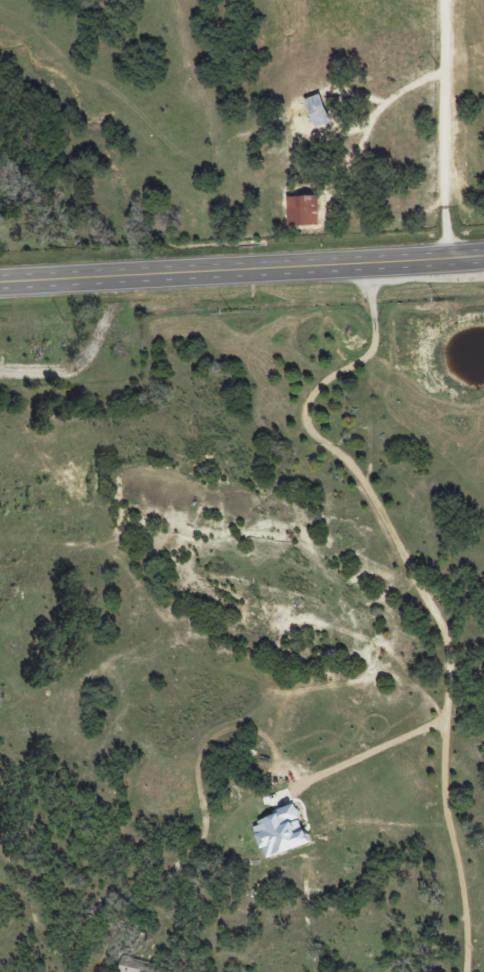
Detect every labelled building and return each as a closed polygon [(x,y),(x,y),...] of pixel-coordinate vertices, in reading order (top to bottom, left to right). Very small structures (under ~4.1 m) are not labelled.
[(154,965),(117,955),(112,971),(152,971),(154,965)]
